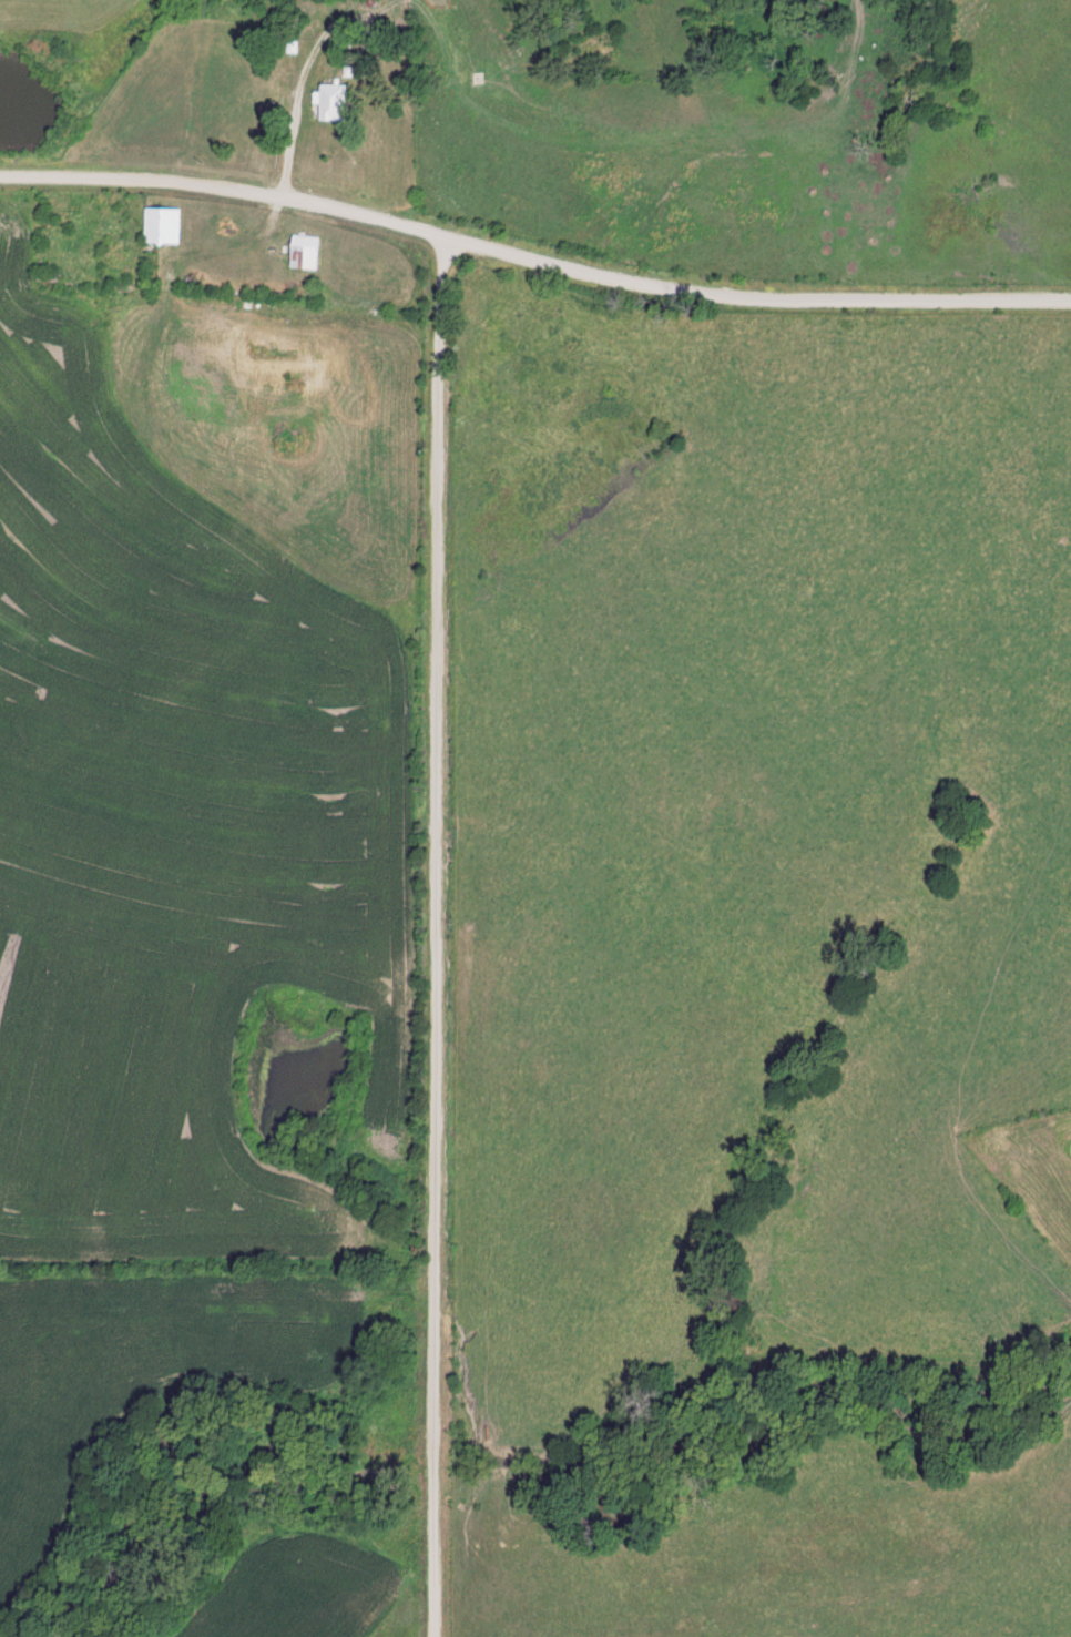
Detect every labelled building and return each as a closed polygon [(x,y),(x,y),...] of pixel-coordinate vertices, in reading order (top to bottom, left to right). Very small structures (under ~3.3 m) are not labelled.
[(317,84),(317,123),(344,123),(344,84),(317,84)] [(179,243),(179,207),(143,207),(143,243),(179,243)] [(289,269),(317,269),(317,236),(289,236),(289,269)]
